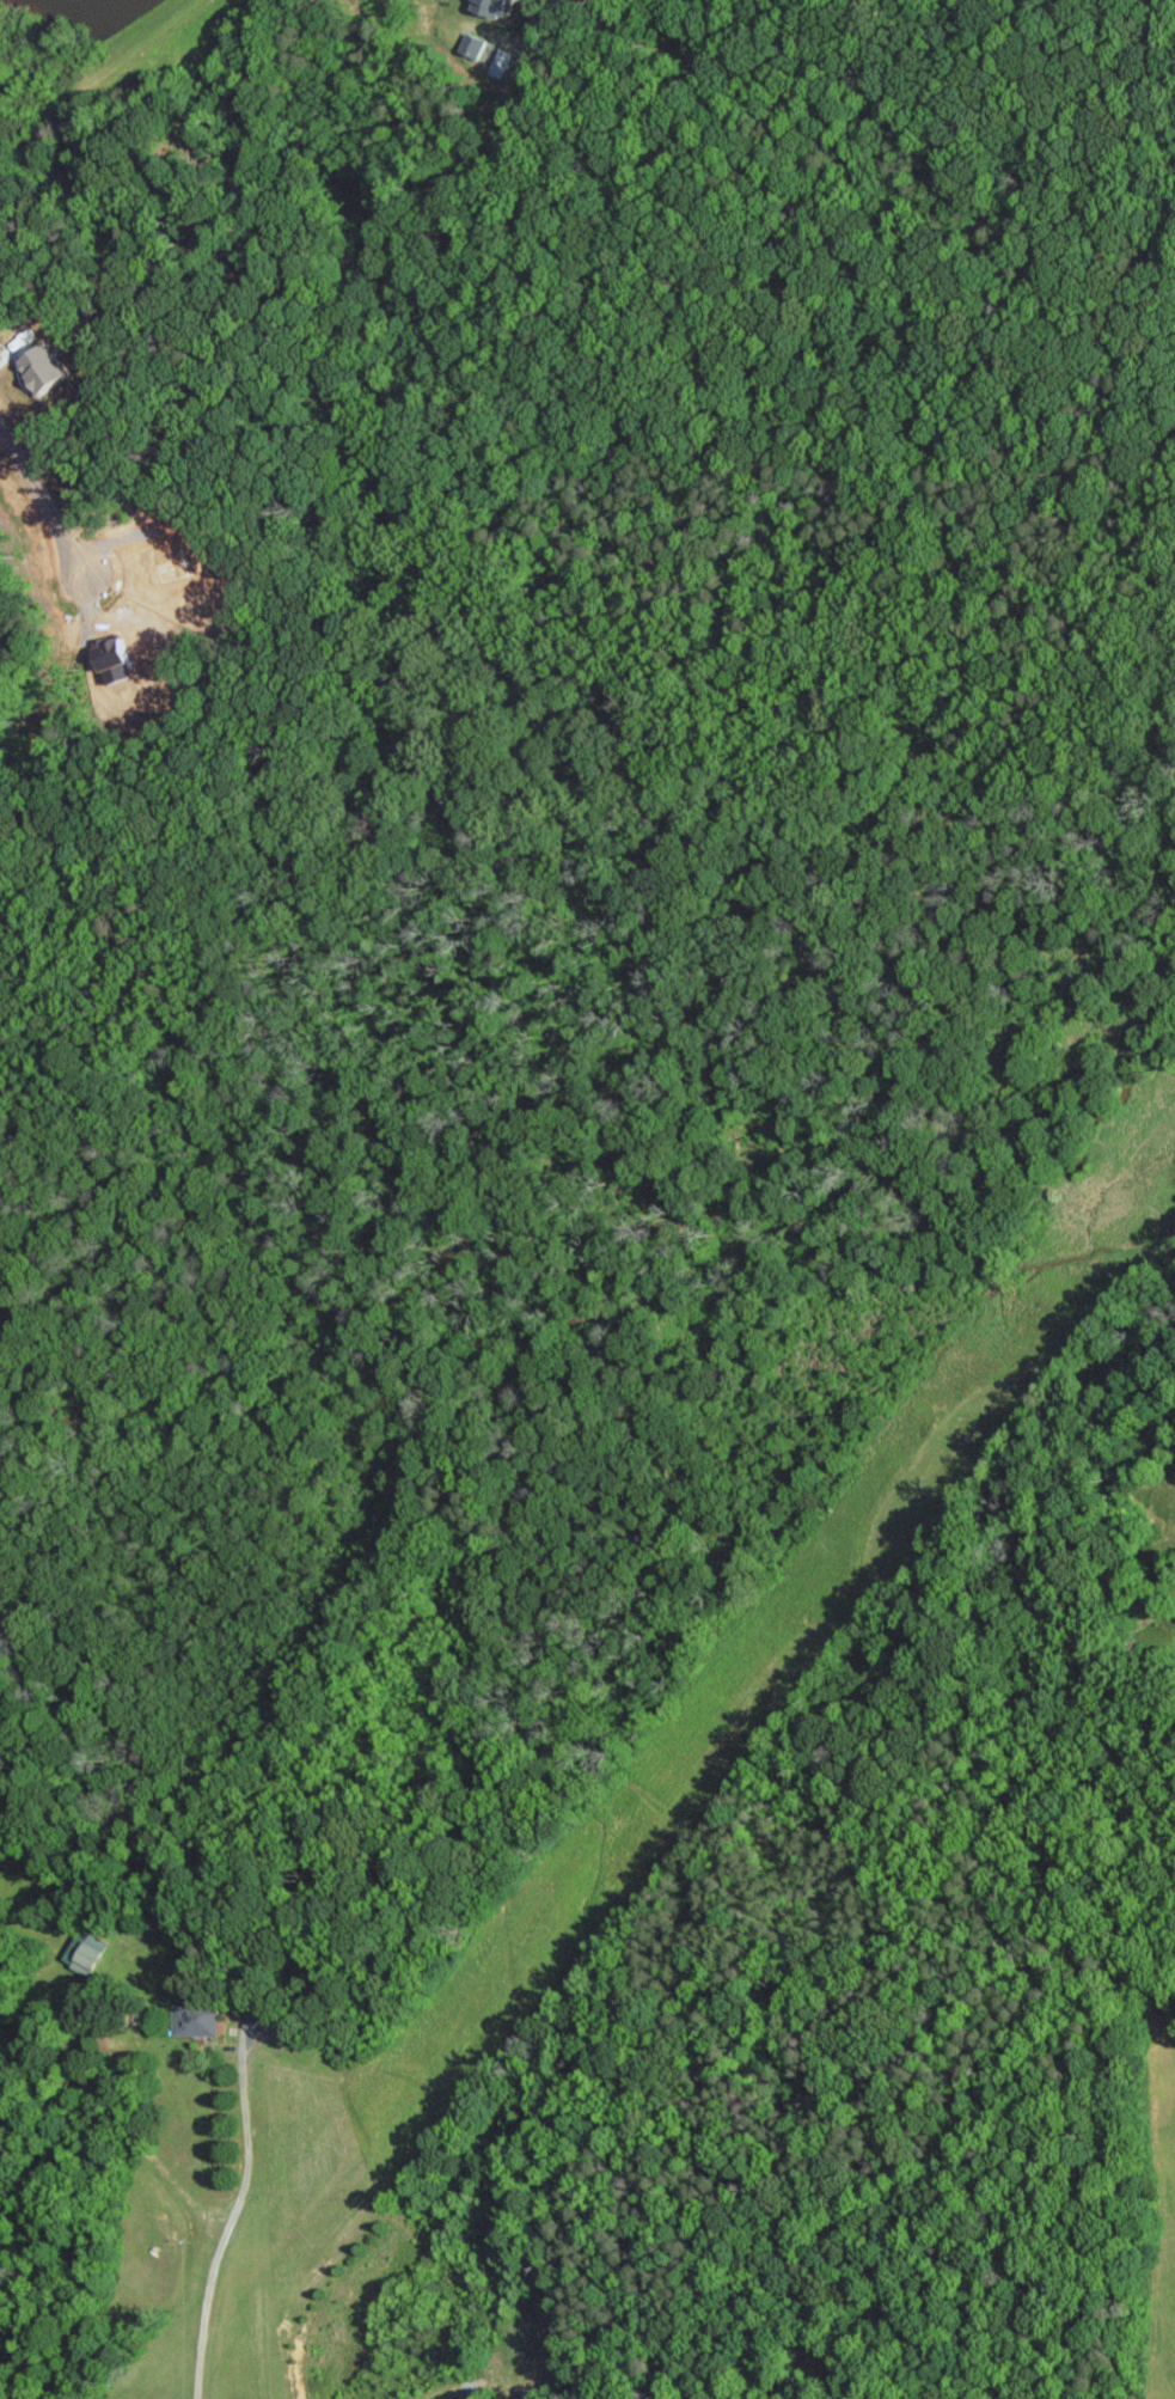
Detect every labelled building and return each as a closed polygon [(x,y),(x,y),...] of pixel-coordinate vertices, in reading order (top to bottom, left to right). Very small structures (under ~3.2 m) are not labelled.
[(462,9),(492,19),(493,14),(502,17),(508,0),(465,0),(462,9)] [(484,39),(464,31),(455,51),(476,59),(484,39)] [(510,53),(495,47),(486,74),(500,79),(510,53)] [(95,1946),(98,1939),(84,1932),(68,1967),(89,1976),(101,1949),(95,1946)] [(170,2036),(216,2036),(216,2008),(169,2009),(170,2036)]
